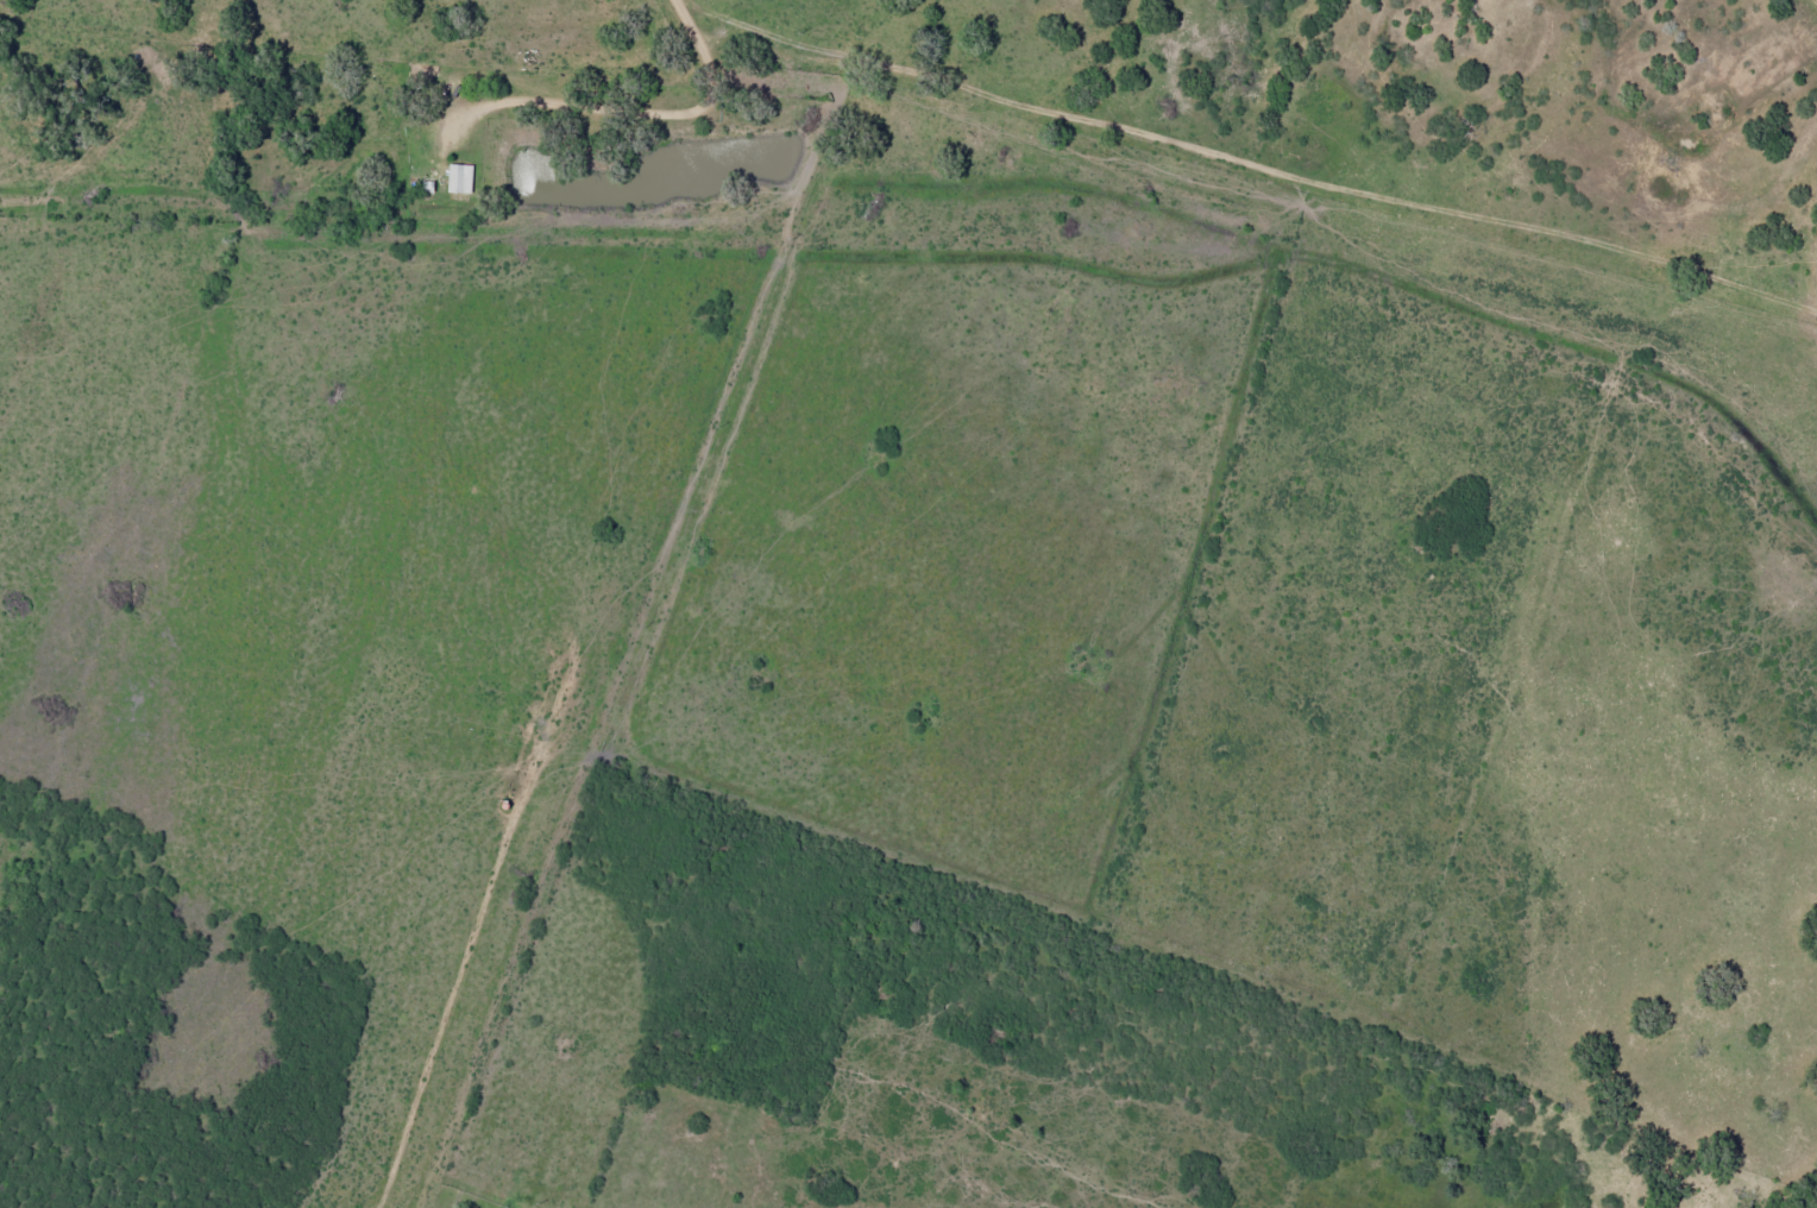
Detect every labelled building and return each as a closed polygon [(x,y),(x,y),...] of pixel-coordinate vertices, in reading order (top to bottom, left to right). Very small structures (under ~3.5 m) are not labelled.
[(470,193),(472,165),(448,164),(447,192),(470,193)]
